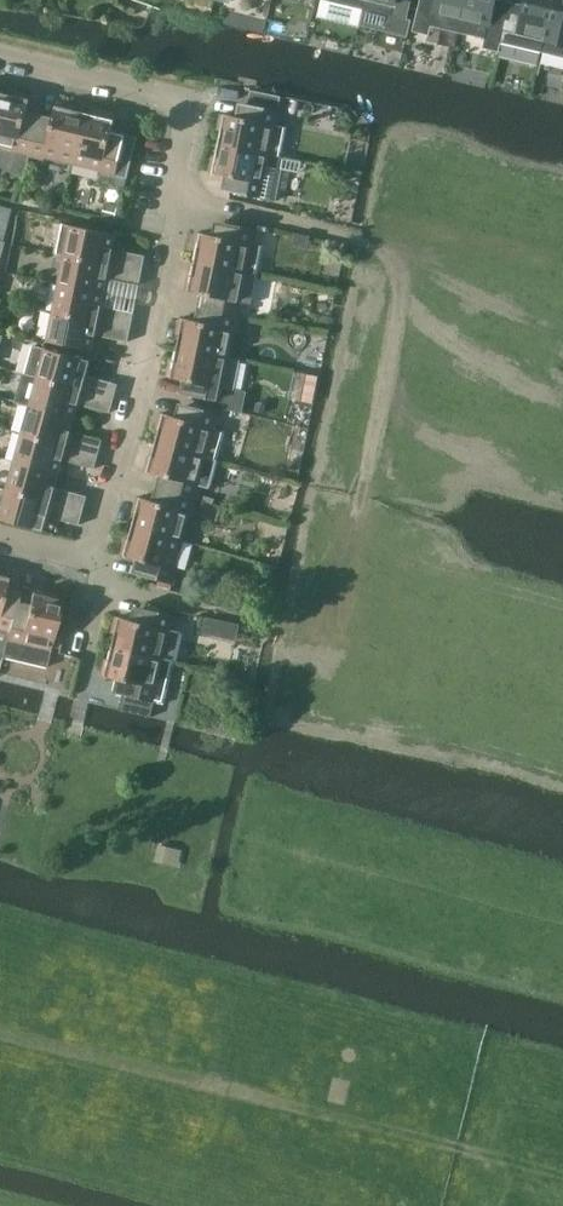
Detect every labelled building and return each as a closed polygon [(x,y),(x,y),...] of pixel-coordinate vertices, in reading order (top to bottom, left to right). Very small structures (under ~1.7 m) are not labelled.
[(366,0),(326,0),(364,9),(366,0)] [(364,9),(406,19),(411,0),(366,0),(364,9)] [(465,0),(420,0),(418,10),(432,13),(430,25),(458,31),(465,0)] [(509,4),(495,0),(465,0),(458,31),(486,38),(489,27),(503,30),(509,4)] [(555,0),(525,0),(524,7),(509,4),(503,30),(500,41),(543,52),(555,0)] [(543,52),(562,56),(562,0),(555,0),(543,52)] [(250,91),(247,105),(238,103),(235,117),(221,114),(218,130),(221,131),(218,144),(269,155),(280,158),(287,128),(277,126),(280,111),(271,110),(274,96),(250,91)] [(0,93),(0,147),(15,151),(15,152),(29,156),(39,114),(26,111),(30,97),(14,93),(13,96),(0,93)] [(72,165),(84,113),(71,110),(72,107),(56,104),(53,118),(39,114),(29,156),(44,159),(44,158),(72,165)] [(98,117),(84,113),(72,165),(100,172),(100,173),(115,176),(125,135),(111,132),(114,118),(98,114),(98,117)] [(278,168),(280,158),(269,155),(218,144),(215,158),(212,157),(209,173),(223,176),(220,190),(275,201),(281,169),(278,168)] [(6,240),(10,223),(0,220),(0,238),(6,240)] [(256,230),(223,223),(214,221),(211,236),(197,233),(194,249),(197,250),(194,263),(245,273),(245,274),(257,276),(263,246),(253,244),(256,230)] [(115,235),(111,234),(59,223),(53,253),(64,256),(64,255),(142,271),(145,256),(112,250),(115,235)] [(296,234),(294,245),(308,248),(311,237),(296,234)] [(104,293),(106,279),(139,285),(142,271),(64,255),(64,256),(59,284),(104,293)] [(240,301),(245,274),(245,273),(194,263),(191,276),(189,276),(185,292),(199,295),(197,308),(238,316),(241,302),(240,301)] [(133,313),(101,307),(104,293),(59,284),(53,312),(130,328),(133,313)] [(235,331),(238,316),(197,308),(194,321),(180,318),(177,334),(180,335),(177,348),(228,358),(234,330),(235,331)] [(92,351),(95,336),(127,342),(130,328),(53,312),(47,342),(92,351)] [(117,384),(85,375),(90,361),(31,345),(23,374),(37,377),(113,398),(117,384)] [(228,358),(177,348),(174,361),(171,361),(168,377),(182,380),(179,394),(221,402),(224,388),(234,390),(240,361),(228,358)] [(294,372),(289,398),(312,403),(317,377),(294,372)] [(74,418),(78,404),(109,413),(113,398),(37,377),(29,406),(74,418)] [(219,414),(187,406),(178,403),(174,417),(161,413),(156,429),(159,430),(155,443),(206,457),(205,457),(217,460),(225,431),(215,428),(219,414)] [(102,440),(70,431),(74,418),(29,406),(22,434),(98,454),(102,440)] [(94,469),(98,454),(22,434),(14,462),(54,472),(58,474),(62,460),(94,469)] [(206,457),(155,443),(152,456),(149,455),(144,471),(158,475),(155,488),(196,499),(199,485),(198,484),(205,457),(206,457)] [(54,487),(58,474),(54,472),(14,462),(6,490),(82,511),(86,496),(54,487)] [(192,513),(196,499),(155,488),(151,501),(137,497),(133,513),(136,514),(132,527),(182,541),(190,513),(192,513)] [(46,516),(78,525),(82,511),(6,490),(0,512),(0,519),(42,531),(46,516)] [(182,541),(132,527),(128,540),(126,539),(121,555),(135,559),(131,573),(172,584),(176,569),(175,568),(182,541)] [(16,601),(18,592),(4,589),(7,575),(0,573),(0,631),(7,632),(8,633),(13,610),(14,610),(16,601)] [(31,590),(28,604),(16,601),(14,610),(13,610),(8,633),(7,632),(1,657),(45,667),(49,651),(61,600),(47,596),(47,594),(31,590)] [(175,616),(143,608),(133,606),(130,620),(116,617),(112,633),(115,633),(112,646),(174,661),(181,632),(171,630),(175,616)] [(206,617),(202,634),(236,641),(240,624),(206,617)] [(174,661),(112,646),(109,660),(106,659),(102,675),(116,679),(113,692),(122,695),(118,710),(150,717),(154,702),(164,705),(174,661)] [(159,844),(155,861),(180,867),(184,850),(159,844)]
